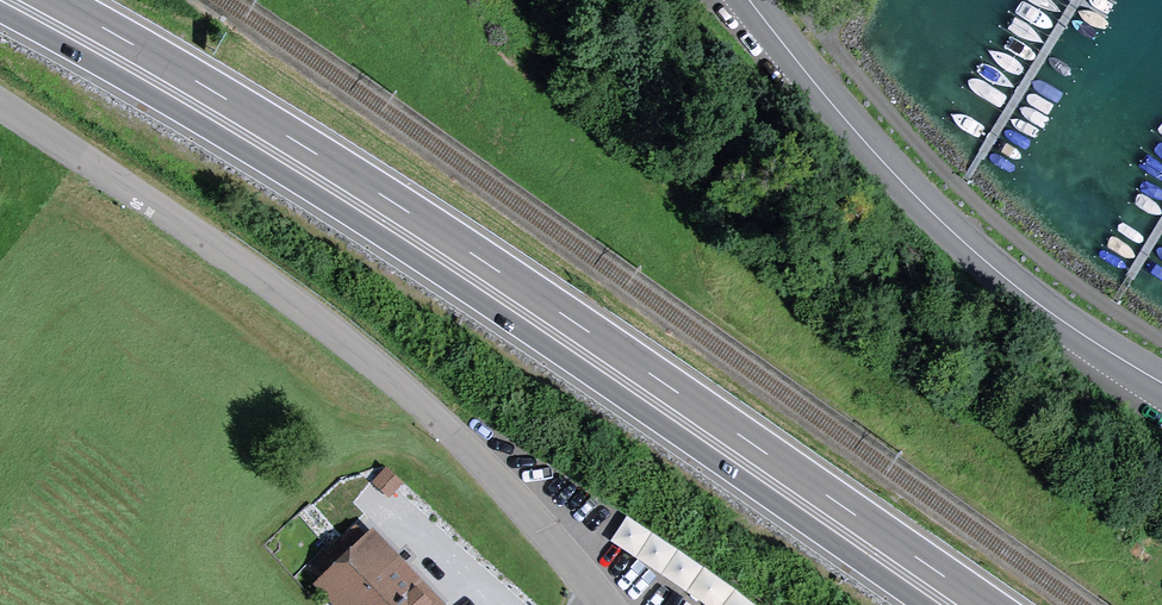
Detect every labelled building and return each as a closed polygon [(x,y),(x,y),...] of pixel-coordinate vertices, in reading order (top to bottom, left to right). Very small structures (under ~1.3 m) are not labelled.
[(388,493),(401,478),(385,464),(372,480),(388,493)] [(767,600),(630,509),(612,535),(718,604),(763,604),(767,600)] [(367,536),(319,582),(320,583),(341,604),(423,604),(428,600),(367,536)]
